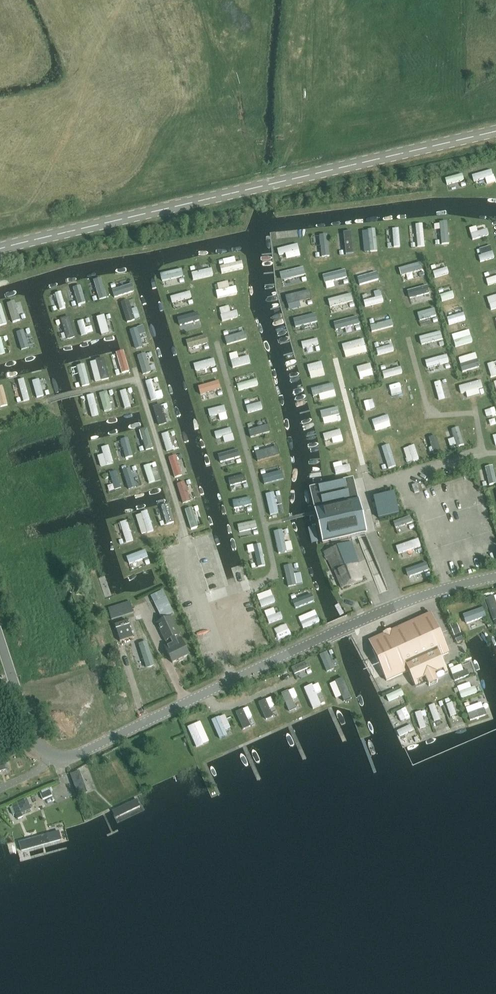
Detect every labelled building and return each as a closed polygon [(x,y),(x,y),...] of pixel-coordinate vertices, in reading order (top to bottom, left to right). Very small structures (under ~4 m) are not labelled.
[(490,172),(470,176),(471,183),(482,181),(483,186),(492,184),(490,172)] [(442,180),(444,186),(462,182),(460,175),(442,180)] [(473,227),(466,230),(469,241),(486,236),(484,230),(475,233),(473,227)] [(411,230),(404,231),(408,247),(415,245),(411,230)] [(374,247),(391,243),(389,237),(372,241),(374,247)] [(311,257),(325,256),(324,239),(310,240),(311,249),(311,257)] [(336,251),(348,250),(347,239),(342,239),(342,244),(336,244),(336,251)] [(490,253),(475,258),(477,264),(492,259),(490,253)] [(452,256),(454,266),(464,264),(462,255),(452,256)] [(277,260),(277,267),(295,265),(294,258),(277,260)] [(221,268),(222,274),(240,272),(240,266),(221,268)] [(296,270),(278,272),(279,284),(297,282),(296,270)] [(413,280),(427,276),(425,270),(411,274),(413,280)] [(159,282),(177,279),(176,273),(158,275),(159,282)] [(327,277),(328,284),(334,283),(334,287),(345,286),(344,275),(327,277)] [(466,282),(471,281),(470,277),(459,280),(463,297),(469,295),(466,282)] [(483,279),(484,286),(495,284),(495,277),(483,279)] [(427,278),(413,281),(414,286),(428,282),(427,278)] [(445,278),(435,280),(438,294),(448,292),(445,278)] [(361,284),(362,290),(378,287),(377,280),(361,284)] [(99,281),(93,283),(97,299),(103,298),(99,281)] [(383,286),(385,292),(401,289),(399,282),(383,286)] [(225,283),(212,285),(213,292),(214,299),(235,296),(234,288),(226,289),(225,283)] [(111,297),(131,293),(129,285),(109,289),(111,297)] [(76,305),(82,303),(78,286),(71,288),(76,305)] [(418,300),(432,296),(430,289),(416,293),(418,300)] [(170,305),(189,299),(187,292),(168,299),(170,305)] [(49,306),(50,313),(63,310),(59,293),(46,296),(49,307),(49,306)] [(284,297),(286,303),(300,300),(299,294),(284,297)] [(400,295),(394,297),(396,303),(402,301),(400,295)] [(495,309),(495,295),(484,299),(488,312),(495,309)] [(337,311),(352,308),(350,297),(335,299),(337,311)] [(381,298),(367,302),(369,309),(383,304),(381,298)] [(10,325),(17,323),(13,303),(5,305),(10,325)] [(219,322),(236,318),(234,312),(228,313),(226,307),(216,310),(219,322)] [(436,308),(422,312),(424,318),(438,315),(436,308)] [(178,320),(181,332),(197,327),(194,315),(178,320)] [(106,316),(96,318),(100,337),(110,334),(106,316)] [(299,327),(301,333),(309,331),(305,317),(290,322),(292,329),(299,327)] [(53,322),(58,341),(69,338),(67,329),(69,329),(66,318),(59,320),(53,322)] [(397,328),(412,325),(410,318),(395,321),(397,328)] [(85,319),(74,321),(78,338),(89,335),(85,319)] [(355,321),(340,325),(343,336),(358,332),(355,321)] [(135,336),(140,335),(138,329),(127,332),(132,350),(139,348),(135,336)] [(28,340),(25,330),(14,334),(18,350),(26,348),(25,341),(28,340)] [(224,345),(241,341),(239,334),(222,339),(224,345)] [(440,340),(445,340),(444,334),(430,335),(431,347),(441,346),(440,340)] [(9,353),(7,344),(6,344),(4,337),(0,338),(0,355),(9,353)] [(378,348),(379,353),(393,349),(390,337),(376,341),(378,348)] [(311,339),(295,344),(297,350),(313,346),(311,339)] [(476,341),(480,357),(489,355),(484,339),(476,341)] [(184,343),(186,354),(205,351),(205,345),(200,345),(199,341),(184,343)] [(402,353),(417,348),(416,343),(401,347),(402,353)] [(363,347),(349,350),(352,363),(365,360),(363,347)] [(450,351),(433,355),(434,362),(451,358),(450,351)] [(108,356),(111,366),(116,364),(119,375),(127,372),(121,352),(108,356)] [(229,368),(245,365),(244,358),(236,360),(235,353),(227,355),(229,368)] [(135,357),(140,375),(148,373),(145,359),(149,358),(148,354),(135,357)] [(381,365),(397,362),(396,355),(380,358),(381,365)] [(208,372),(207,369),(213,367),(211,360),(191,365),(193,375),(208,372)] [(484,366),(489,378),(495,375),(495,363),(495,361),(484,366)] [(94,362),(87,364),(92,384),(99,382),(94,362)] [(304,367),(306,374),(321,370),(319,362),(304,367)] [(352,368),(355,381),(368,378),(366,366),(352,368)] [(78,383),(72,385),(74,390),(85,387),(79,367),(73,368),(78,383)] [(480,368),(470,371),(473,382),(484,378),(480,368)] [(347,372),(332,375),(334,385),(349,383),(347,372)] [(450,386),(458,384),(457,377),(448,379),(450,386)] [(22,380),(16,381),(21,403),(27,401),(22,380)] [(37,380),(29,383),(35,399),(43,397),(37,380)] [(235,392),(255,386),(254,380),(233,386),(235,392)] [(150,382),(143,384),(148,401),(155,399),(150,382)] [(371,382),(357,386),(361,398),(375,394),(371,382)] [(202,396),(216,391),(214,385),(200,389),(202,396)] [(312,403),(328,399),(325,387),(309,391),(312,403)] [(389,391),(391,400),(406,396),(403,387),(389,391)] [(491,409),(486,387),(478,389),(484,411),(491,409)] [(129,389),(117,392),(122,410),(129,408),(126,395),(130,394),(129,389)] [(455,403),(462,401),(459,391),(452,393),(455,403)] [(95,396),(102,413),(110,410),(104,392),(95,396)] [(91,395),(77,398),(81,416),(88,415),(89,419),(96,417),(91,395)] [(433,400),(437,414),(449,411),(445,396),(433,400)] [(258,403),(251,405),(249,400),(241,402),(245,415),(260,410),(258,403)] [(364,403),(366,414),(377,411),(374,400),(364,403)] [(427,403),(416,407),(420,421),(427,419),(424,409),(429,408),(427,403)] [(152,408),(157,426),(169,422),(163,405),(152,408)] [(217,422),(225,421),(222,407),(205,411),(206,418),(215,416),(217,422)] [(405,415),(407,415),(406,409),(397,411),(400,427),(407,426),(405,415)] [(333,410),(317,412),(318,419),(325,418),(326,423),(335,421),(333,410)] [(372,433),(388,428),(385,417),(369,422),(372,433)] [(495,424),(495,418),(479,422),(481,428),(495,424)] [(349,435),(354,433),(355,438),(367,435),(363,424),(347,429),(349,435)] [(265,427),(246,432),(248,439),(267,433),(265,427)] [(211,433),(214,444),(221,442),(222,444),(231,442),(228,429),(211,433)] [(329,442),(329,444),(340,442),(337,431),(319,435),(321,443),(329,442)] [(171,432),(158,435),(164,453),(171,451),(168,442),(173,440),(171,432)] [(463,450),(472,444),(465,435),(457,441),(463,450)] [(122,460),(130,457),(124,437),(117,439),(122,460)] [(373,440),(374,447),(385,446),(386,451),(392,450),(390,438),(373,440)] [(250,448),(254,462),(274,456),(270,442),(250,448)] [(436,454),(447,451),(444,442),(434,445),(436,454)] [(99,456),(94,457),(96,468),(110,465),(106,447),(98,449),(99,456)] [(236,456),(216,459),(217,466),(237,464),(236,456)] [(391,472),(398,471),(394,456),(382,459),(384,466),(390,465),(391,472)] [(171,479),(180,477),(173,457),(165,459),(171,479)] [(326,461),(327,472),(343,471),(342,464),(335,465),(334,460),(326,461)] [(360,464),(361,471),(368,470),(369,478),(374,477),(372,462),(360,464)] [(141,466),(144,485),(151,484),(148,465),(141,466)] [(129,474),(134,473),(133,468),(120,470),(125,491),(132,490),(129,474)] [(489,468),(482,470),(486,487),(493,485),(489,468)] [(113,472),(100,476),(103,486),(105,493),(118,489),(113,472)] [(227,490),(241,486),(239,479),(225,483),(227,490)] [(323,486),(309,489),(323,544),(365,534),(352,479),(323,486)] [(183,483),(175,484),(178,505),(187,503),(183,483)] [(270,495),(263,497),(267,512),(274,511),(270,495)] [(228,504),(229,510),(247,506),(246,500),(228,504)] [(156,522),(157,527),(167,524),(162,506),(158,508),(161,521),(156,522)] [(187,532),(193,530),(187,510),(181,511),(187,532)] [(144,512),(132,516),(138,536),(150,532),(144,512)] [(396,512),(382,516),(384,523),(399,518),(396,512)] [(116,524),(122,544),(130,542),(124,522),(116,524)] [(381,528),(373,531),(380,550),(389,547),(381,528)] [(406,529),(391,535),(395,547),(410,542),(406,529)] [(253,532),(237,537),(239,543),(255,538),(253,532)] [(270,546),(287,541),(285,535),(269,539),(270,546)] [(351,543),(324,552),(326,557),(327,558),(334,573),(335,573),(341,589),(362,581),(355,564),(358,563),(351,543)] [(410,556),(411,560),(418,558),(414,547),(398,553),(400,560),(410,556)] [(255,565),(261,564),(258,548),(251,550),(255,565)] [(275,561),(277,567),(293,562),(291,555),(275,561)] [(421,567),(408,570),(411,582),(424,578),(421,567)] [(286,587),(301,581),(299,575),(283,581),(286,587)] [(254,595),(258,608),(274,603),(272,596),(263,599),(261,593),(254,595)] [(486,598),(493,621),(495,620),(495,599),(495,595),(486,598)] [(154,603),(161,619),(173,614),(165,597),(154,603)] [(294,607),(306,603),(304,597),(292,601),(294,607)] [(130,602),(107,609),(111,620),(133,613),(130,602)] [(264,625),(280,620),(278,613),(272,615),(270,609),(261,612),(264,625)] [(486,619),(482,609),(462,615),(466,626),(486,619)] [(440,657),(448,653),(430,614),(368,641),(386,681),(408,672),(413,684),(418,682),(419,686),(427,682),(428,686),(437,682),(435,678),(443,675),(441,671),(445,669),(440,657)] [(179,636),(179,635),(170,617),(157,624),(165,642),(166,642),(167,646),(164,647),(172,663),(188,656),(181,639),(181,640),(179,636)] [(312,617),(297,623),(299,629),(314,623),(312,617)] [(120,642),(133,638),(128,621),(114,626),(120,642)] [(454,636),(460,633),(456,624),(450,626),(454,636)] [(288,629),(272,634),(275,641),(290,635),(288,629)] [(152,666),(153,665),(146,642),(138,645),(146,668),(147,667),(148,668),(152,667),(152,666)] [(325,651),(313,658),(317,666),(329,660),(325,651)] [(304,662),(290,668),(292,674),(306,668),(304,662)] [(447,670),(449,676),(461,672),(459,665),(447,670)] [(327,684),(332,701),(343,697),(338,680),(327,684)] [(316,685),(310,688),(313,696),(320,693),(316,685)] [(475,696),(474,688),(468,689),(468,685),(456,686),(457,698),(475,696)] [(308,708),(313,707),(308,688),(303,689),(308,708)] [(291,689),(278,696),(286,713),(294,709),(290,700),(295,698),(291,689)] [(383,697),(386,703),(402,696),(399,690),(383,697)] [(265,719),(276,714),(269,698),(257,703),(265,719)] [(465,715),(481,710),(479,703),(463,709),(465,715)] [(450,704),(443,706),(448,718),(454,716),(450,704)] [(426,707),(431,723),(438,722),(433,705),(426,707)] [(246,708),(234,713),(242,730),(248,727),(245,720),(250,718),(246,708)] [(420,712),(411,715),(416,731),(425,728),(420,712)] [(483,712),(467,716),(469,721),(484,717),(483,712)] [(222,729),(227,727),(223,718),(212,723),(218,739),(225,736),(222,729)] [(201,746),(197,735),(202,734),(198,723),(185,728),(193,750),(201,746)] [(418,734),(422,740),(431,734),(427,728),(418,734)] [(49,788),(39,792),(43,800),(52,796),(49,788)] [(118,823),(145,811),(139,798),(112,812),(118,823)] [(16,844),(19,855),(63,843),(60,832),(16,844)]
